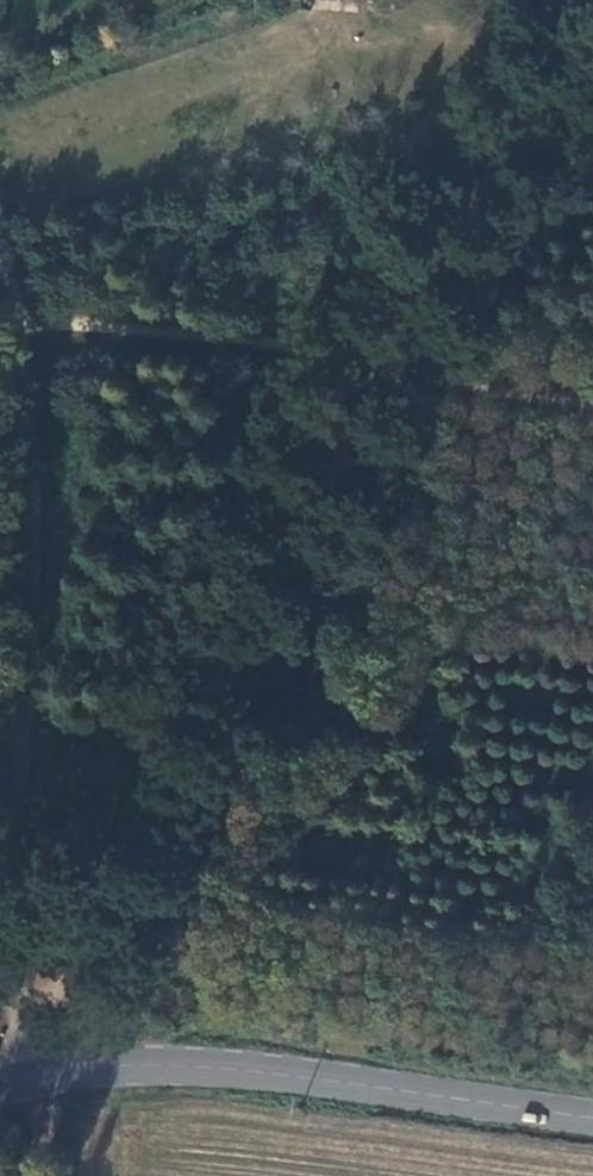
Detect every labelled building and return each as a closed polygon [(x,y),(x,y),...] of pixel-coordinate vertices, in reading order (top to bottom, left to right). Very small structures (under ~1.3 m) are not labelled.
[(38,1002),(65,999),(62,969),(34,972),(38,1002)]
